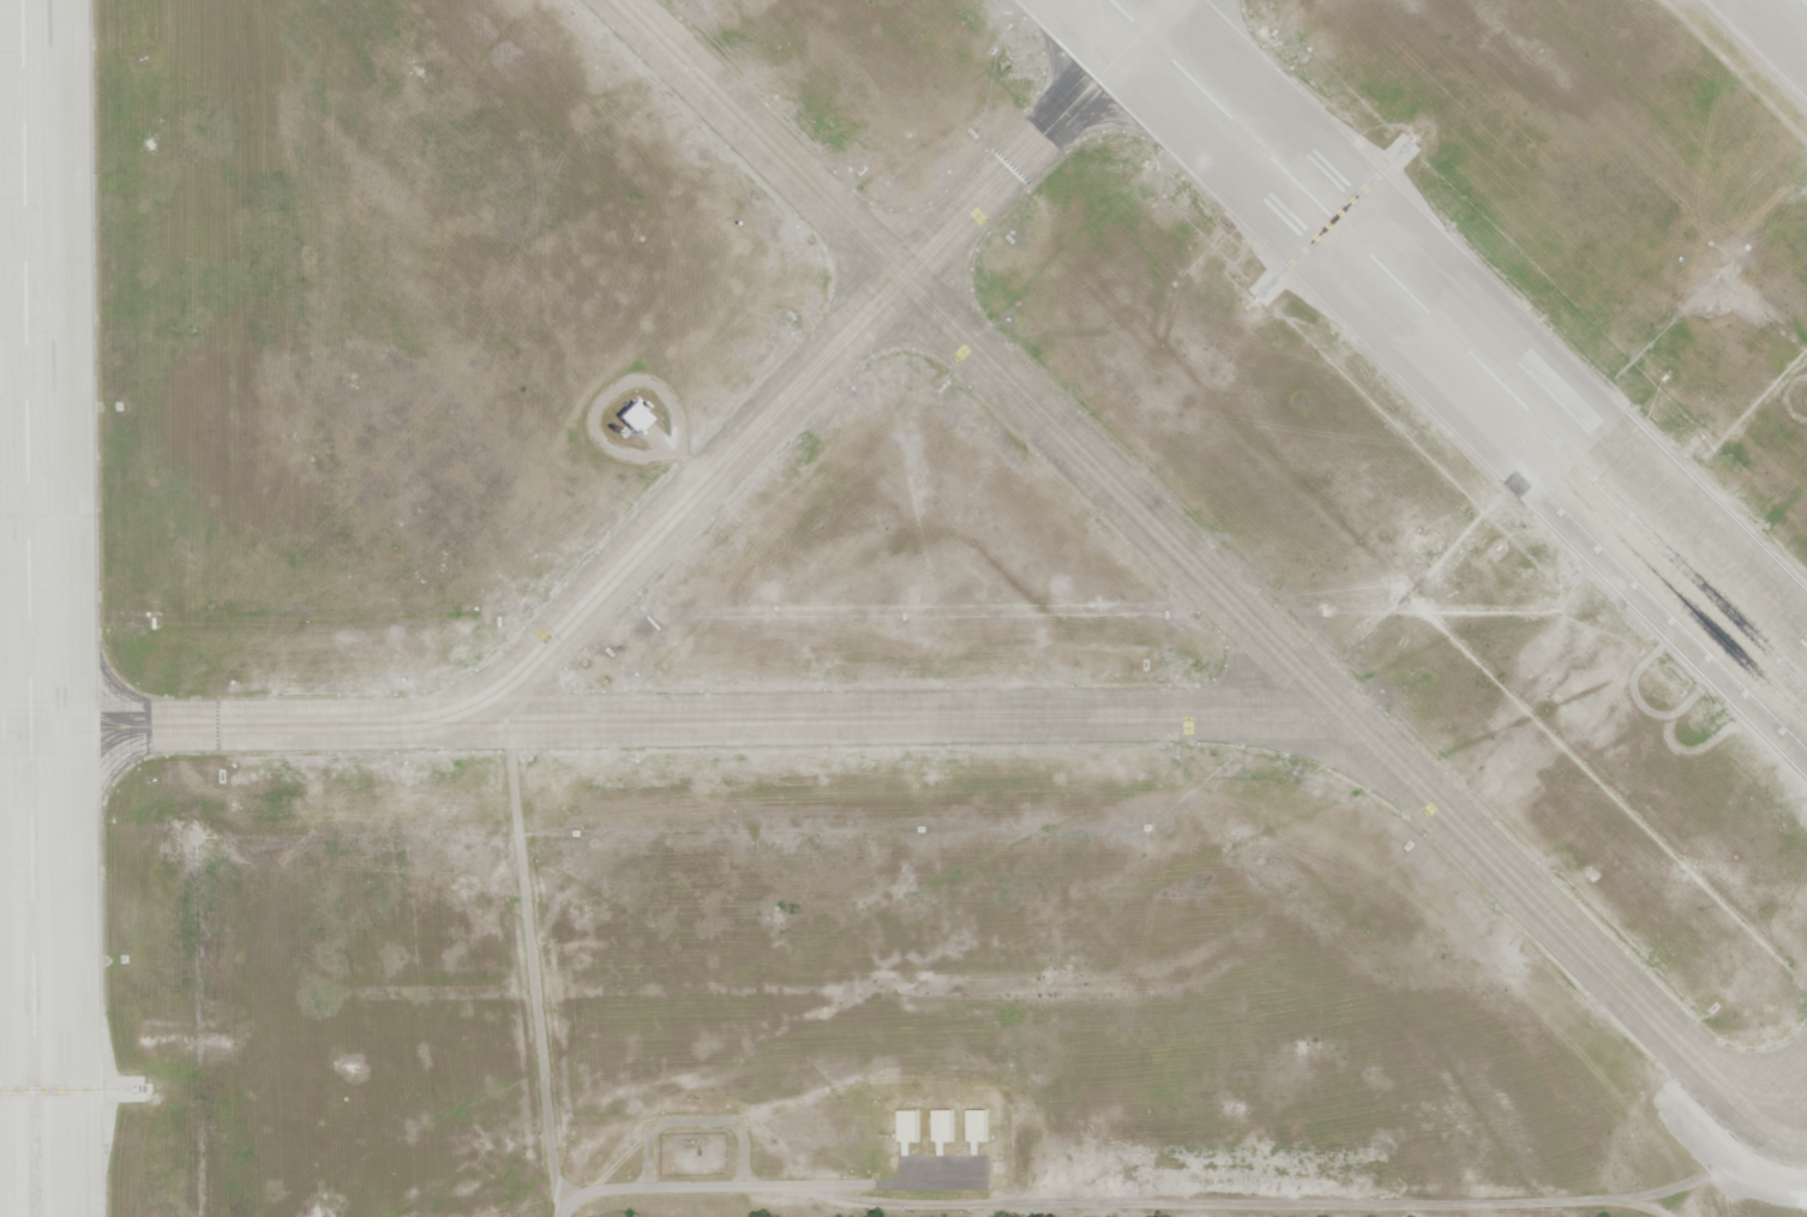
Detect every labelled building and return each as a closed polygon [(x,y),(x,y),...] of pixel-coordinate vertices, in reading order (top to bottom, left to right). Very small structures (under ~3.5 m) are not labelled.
[(648,419),(631,402),(617,416),(634,433),(648,419)]
